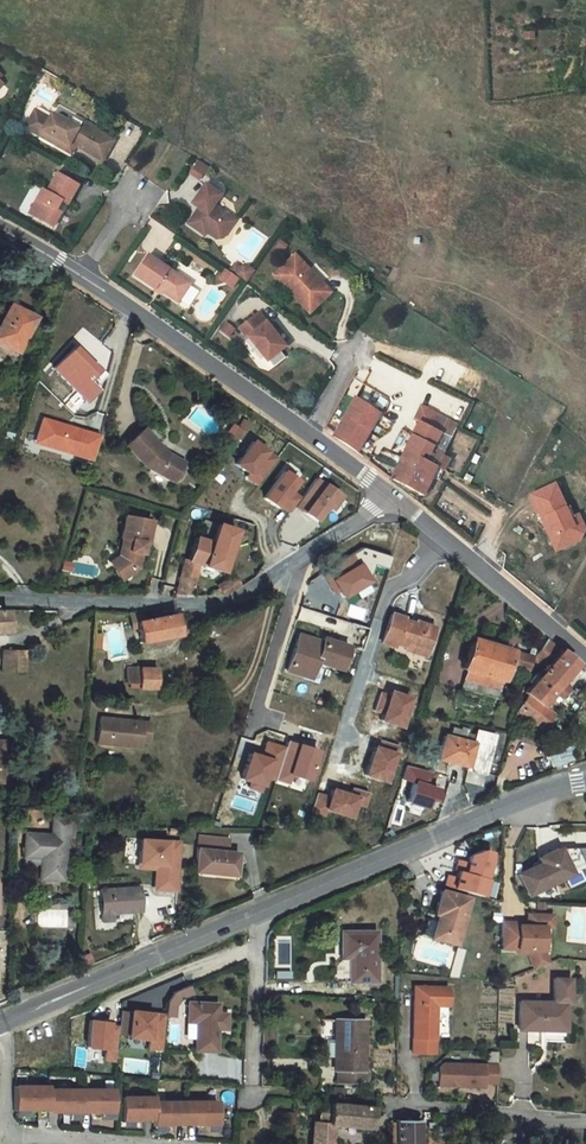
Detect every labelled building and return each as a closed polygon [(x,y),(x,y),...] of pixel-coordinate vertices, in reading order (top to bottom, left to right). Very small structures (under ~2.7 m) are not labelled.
[(2,95),(0,97),(0,99),(9,108),(12,105),(2,95)] [(4,118),(7,115),(5,112),(9,108),(0,99),(0,121),(4,118)] [(14,113),(9,108),(5,112),(7,115),(4,118),(6,120),(14,113)] [(42,139),(34,154),(48,161),(51,155),(64,163),(61,168),(71,173),(76,165),(80,168),(105,181),(114,163),(85,147),(81,153),(73,149),(58,141),(56,146),(42,139)] [(85,147),(77,143),(73,149),(81,153),(85,147)] [(64,163),(51,155),(48,161),(61,168),(64,163)] [(197,180),(206,168),(197,161),(188,174),(197,180)] [(76,165),(71,173),(76,176),(80,168),(76,165)] [(196,183),(190,192),(199,198),(205,189),(196,183)] [(29,195),(19,209),(24,212),(34,198),(29,195)] [(82,206),(64,196),(54,215),(50,213),(44,223),(48,225),(40,240),(57,251),(65,235),(60,233),(65,223),(71,227),(82,206)] [(220,216),(204,206),(192,226),(199,230),(202,232),(198,238),(195,236),(189,247),(206,257),(208,254),(218,261),(226,248),(229,250),(235,241),(213,227),(220,216)] [(48,225),(44,223),(36,238),(40,240),(48,225)] [(223,260),(229,250),(226,248),(218,261),(223,260)] [(216,280),(230,290),(238,279),(224,269),(216,280)] [(296,271),(275,294),(284,302),(287,299),(292,303),(289,307),(313,329),(333,307),(324,298),(321,301),(307,288),(310,285),(296,271)] [(195,307),(151,280),(139,301),(160,314),(161,312),(183,326),(195,307)] [(238,288),(235,293),(249,302),(255,292),(251,289),(242,291),(238,288)] [(241,298),(228,291),(222,300),(235,308),(241,298)] [(0,356),(0,372),(21,384),(28,371),(25,369),(42,337),(16,324),(0,356)] [(263,332),(244,349),(253,358),(254,358),(273,380),(274,379),(280,385),(291,375),(285,369),(290,364),(263,332)] [(109,375),(101,367),(98,370),(86,357),(88,355),(88,354),(88,355),(80,347),(78,349),(76,347),(57,366),(80,390),(72,398),(81,407),(101,388),(99,385),(109,375)] [(88,355),(86,357),(98,370),(101,367),(88,355)] [(384,427),(360,411),(342,452),(367,468),(384,427)] [(102,436),(44,418),(36,443),(95,461),(102,436)] [(423,419),(417,435),(422,437),(425,439),(431,442),(437,428),(438,427),(423,419)] [(247,431),(237,424),(226,438),(236,445),(247,431)] [(457,439),(437,428),(431,442),(425,439),(422,437),(409,466),(446,485),(451,474),(444,471),(451,452),(457,439)] [(258,433),(252,430),(249,435),(255,439),(258,433)] [(171,454),(150,431),(133,448),(150,467),(153,465),(160,474),(182,483),(190,464),(171,454)] [(239,464),(252,473),(250,476),(261,484),(279,458),(255,441),(239,464)] [(446,485),(409,466),(397,494),(427,509),(434,492),(441,495),(446,485)] [(283,509),(285,505),(296,513),(301,507),(306,499),(295,491),(302,482),(288,472),(269,499),(283,509)] [(321,521),(331,506),(335,509),(344,496),(320,479),(306,499),(301,507),(321,521)] [(554,494),(530,506),(542,530),(545,528),(549,536),(546,538),(557,560),(580,548),(570,529),(575,526),(569,515),(565,517),(554,494)] [(187,562),(179,599),(195,599),(202,568),(226,575),(236,540),(253,545),(258,527),(235,521),(232,531),(208,523),(202,541),(199,540),(192,564),(187,562)] [(578,524),(575,526),(570,529),(580,548),(585,539),(578,524)] [(121,588),(120,588),(127,598),(142,588),(146,572),(149,561),(152,562),(157,540),(131,534),(126,556),(128,556),(125,571),(133,573),(131,579),(127,578),(120,583),(121,588)] [(336,592),(342,588),(348,598),(359,592),(362,597),(373,591),(370,585),(375,582),(372,575),(376,564),(389,568),(392,557),(365,549),(324,574),(336,592)] [(133,573),(125,571),(124,574),(115,580),(120,588),(121,588),(120,583),(127,578),(131,579),(133,573)] [(225,596),(242,585),(236,576),(220,586),(222,589),(217,592),(220,596),(225,596)] [(0,611),(0,632),(13,631),(13,611),(0,611)] [(139,632),(145,631),(148,644),(184,637),(179,616),(150,623),(148,615),(136,615),(139,632)] [(415,626),(405,623),(406,620),(394,617),(386,645),(398,648),(399,644),(430,653),(437,629),(417,623),(415,626)] [(301,662),(308,639),(302,637),(290,675),(296,677),(301,662)] [(327,645),(308,639),(301,662),(296,677),(308,681),(310,671),(318,674),(321,664),(346,670),(352,649),(328,642),(327,645)] [(552,668),(565,651),(553,642),(541,659),(552,668)] [(530,673),(534,658),(491,648),(486,646),(475,643),(466,674),(470,675),(466,693),(502,702),(510,669),(530,673)] [(102,648),(96,648),(94,668),(105,668),(106,648),(102,648)] [(14,651),(7,652),(8,670),(30,669),(29,650),(14,651)] [(572,657),(565,651),(552,668),(551,670),(570,684),(584,667),(572,657)] [(160,670),(128,670),(128,684),(140,685),(140,691),(161,691),(161,686),(160,670)] [(530,696),(535,700),(549,710),(552,707),(560,696),(570,684),(551,670),(530,696)] [(315,683),(318,674),(310,671),(308,681),(315,683)] [(377,711),(388,714),(385,721),(406,728),(415,697),(395,691),(393,697),(382,693),(377,711)] [(549,710),(535,700),(526,710),(525,713),(551,734),(564,717),(552,707),(549,710)] [(155,725),(103,718),(100,739),(113,741),(112,745),(143,749),(144,743),(152,744),(155,725)] [(476,744),(449,736),(443,760),(470,768),(469,772),(489,777),(499,737),(480,732),(476,744)] [(245,780),(251,782),(249,787),(260,791),(262,785),(267,787),(270,779),(276,781),(287,747),(268,741),(263,756),(253,753),(245,780)] [(314,780),(323,752),(289,741),(277,780),(290,784),(293,774),(314,780)] [(383,741),(381,747),(379,746),(369,776),(392,783),(402,754),(399,753),(401,746),(383,741)] [(417,782),(438,788),(442,775),(412,766),(408,780),(416,783),(417,782)] [(438,788),(417,782),(416,783),(411,802),(431,808),(433,801),(438,803),(442,790),(438,788)] [(336,789),(334,798),(319,793),(313,813),(328,817),(330,811),(356,819),(360,806),(367,808),(372,793),(355,788),(353,795),(336,789)] [(64,884),(67,840),(72,840),(74,823),(72,823),(72,822),(55,820),(53,838),(28,836),(26,858),(46,860),(45,867),(41,867),(40,881),(64,884)] [(189,852),(150,849),(148,873),(170,875),(169,895),(186,897),(189,852)] [(243,859),(201,856),(200,874),(220,875),(219,880),(241,882),(243,859)] [(520,890),(530,912),(577,889),(564,862),(540,873),(543,879),(520,890)] [(462,875),(460,885),(463,886),(490,893),(495,876),(495,867),(487,865),(474,870),(472,878),(462,875)] [(170,875),(148,873),(148,878),(165,879),(164,899),(186,901),(186,897),(169,895),(170,875)] [(461,893),(452,890),(450,900),(487,911),(492,894),(490,893),(463,886),(461,893)] [(143,896),(104,898),(106,931),(117,930),(116,923),(144,921),(143,896)] [(446,903),(442,917),(439,926),(443,927),(436,951),(460,957),(473,911),(446,903)] [(523,935),(506,935),(506,940),(505,946),(505,962),(522,963),(521,967),(532,967),(537,979),(551,973),(547,963),(548,940),(549,940),(550,928),(533,927),(532,936),(532,939),(523,938),(523,935)] [(557,928),(550,928),(549,940),(557,940),(557,928)] [(346,946),(346,966),(355,966),(355,975),(355,995),(380,995),(380,946),(346,946)] [(346,975),(355,975),(355,966),(346,966),(346,975)] [(551,973),(537,979),(539,983),(553,977),(551,973)] [(163,1015),(174,1016),(175,995),(187,996),(187,981),(165,980),(163,1015)] [(449,989),(417,989),(413,1055),(422,1055),(436,1056),(439,1008),(449,1009),(449,989)] [(558,1021),(526,1019),(523,1047),(546,1049),(546,1045),(569,1047),(571,1022),(574,1022),(575,999),(560,998),(558,1021)] [(175,1019),(173,1035),(181,1036),(182,1021),(187,1016),(200,1010),(197,1003),(181,1010),(175,1019)] [(227,1030),(228,1019),(197,1018),(196,1037),(205,1037),(204,1067),(226,1067),(227,1045),(227,1030)] [(368,1022),(340,1020),(339,1041),(338,1059),(337,1071),(339,1072),(338,1084),(367,1086),(368,1074),(365,1073),(368,1022)] [(166,1031),(132,1030),(130,1056),(151,1057),(151,1066),(164,1067),(166,1031)] [(236,1030),(227,1030),(227,1045),(236,1045),(236,1030)] [(111,1039),(92,1038),(90,1053),(91,1065),(109,1066),(108,1076),(118,1077),(120,1043),(110,1042),(111,1039)] [(338,1059),(339,1041),(329,1041),(328,1058),(338,1059)] [(488,1067),(443,1066),(439,1070),(438,1088),(450,1089),(452,1087),(457,1087),(457,1089),(484,1090),(484,1086),(497,1086),(497,1055),(488,1055),(488,1067)] [(142,1074),(144,1060),(124,1057),(121,1070),(142,1074)] [(33,1100),(21,1100),(21,1125),(34,1125),(34,1122),(41,1122),(54,1122),(55,1103),(55,1100),(43,1100),(44,1097),(33,1097),(33,1100)] [(67,1103),(55,1103),(54,1122),(54,1125),(69,1125),(76,1125),(75,1128),(87,1128),(87,1125),(87,1103),(76,1103),(77,1100),(66,1100),(67,1103)] [(98,1104),(87,1103),(87,1125),(102,1125),(107,1125),(107,1128),(120,1129),(120,1104),(108,1104),(108,1101),(98,1101),(98,1104)] [(376,1113),(325,1106),(323,1126),(318,1126),(317,1143),(333,1143),(334,1131),(374,1134),(376,1113)] [(138,1112),(128,1112),(128,1136),(139,1137),(139,1134),(146,1134),(160,1134),(160,1116),(160,1112),(148,1112),(149,1109),(138,1109),(138,1112)] [(170,1116),(160,1116),(160,1134),(159,1141),(170,1142),(170,1138),(181,1138),(191,1138),(191,1117),(180,1117),(180,1114),(170,1114),(170,1116)] [(202,1117),(191,1117),(191,1138),(205,1139),(212,1139),(212,1142),(223,1142),(223,1117),(212,1117),(213,1114),(202,1114),(202,1117)] [(299,1119),(283,1117),(281,1128),(297,1130),(299,1119)] [(402,1127),(402,1129),(397,1129),(397,1143),(428,1143),(429,1128),(402,1127)]
